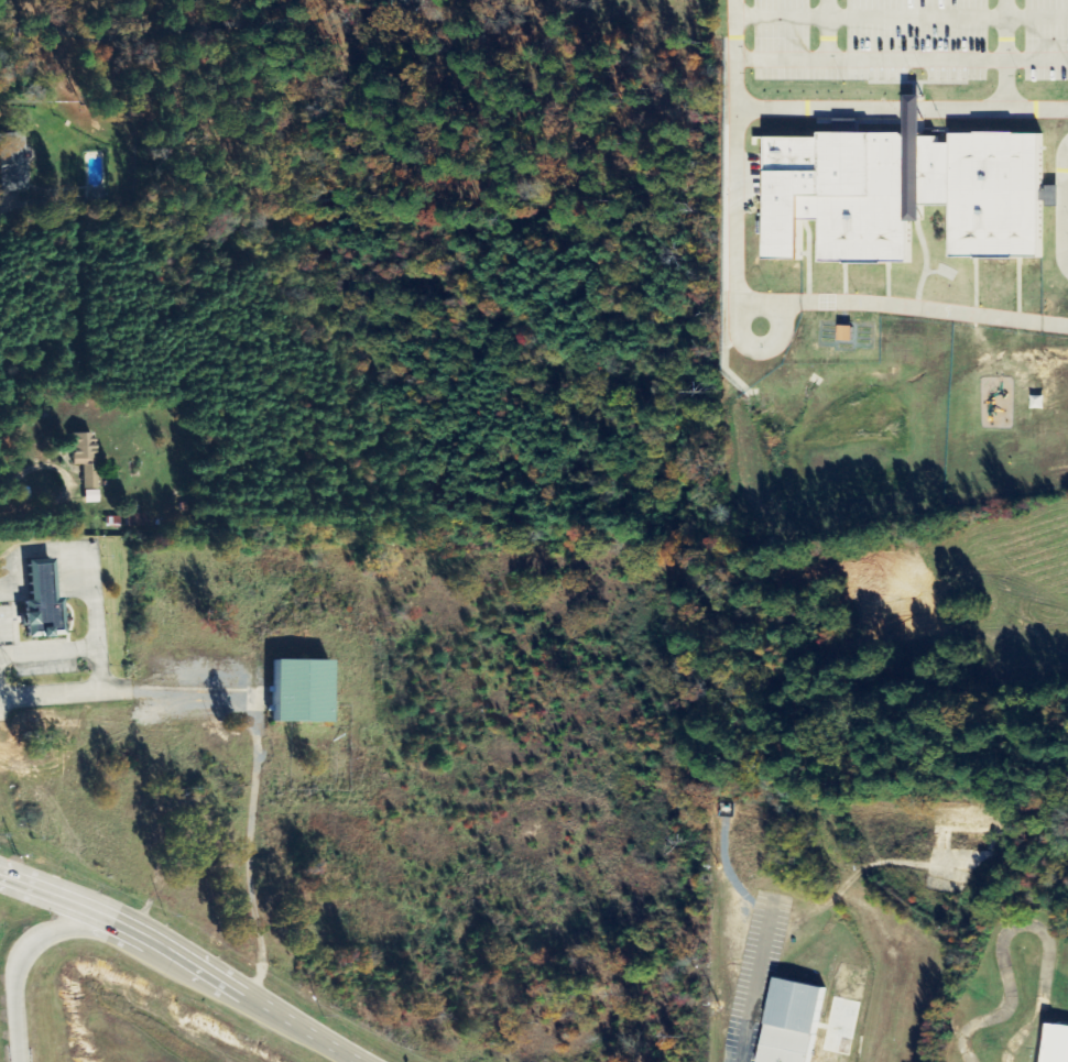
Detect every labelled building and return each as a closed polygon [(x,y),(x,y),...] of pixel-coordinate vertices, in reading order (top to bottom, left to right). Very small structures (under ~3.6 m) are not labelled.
[(906,217),(906,261),(818,261),(818,217),(798,217),(798,256),(766,256),(765,134),(817,134),(817,130),(905,129),(905,111),(922,110),(922,134),(935,134),(935,141),(949,141),(949,130),(1036,129),(1037,255),(949,256),(949,204),(919,204),(919,217),(906,217)] [(73,433),(73,466),(84,466),(84,490),(86,490),(86,503),(100,503),(100,490),(97,490),(97,433),(73,433)] [(39,561),(42,599),(34,599),(35,612),(43,612),(44,615),(33,615),(34,628),(40,628),(41,637),(73,635),(70,600),(66,601),(63,560),(39,561)] [(279,660),(277,721),(335,722),(336,661),(279,660)] [(769,1061),(858,1061),(872,1004),(844,998),(831,1053),(822,1051),(836,995),(787,984),(769,1061)] [(1055,1025),(1051,1061),(1067,1061),(1067,1027),(1055,1025)]
